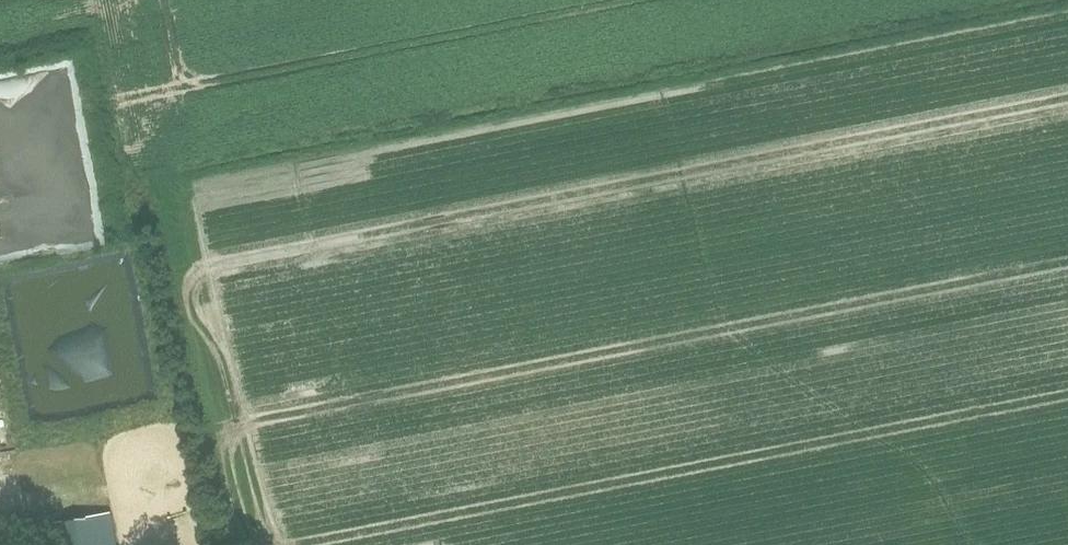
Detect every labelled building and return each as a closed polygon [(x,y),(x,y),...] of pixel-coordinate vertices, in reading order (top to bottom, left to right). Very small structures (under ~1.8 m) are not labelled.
[(108,513),(41,525),(45,544),(114,544),(108,513)]
